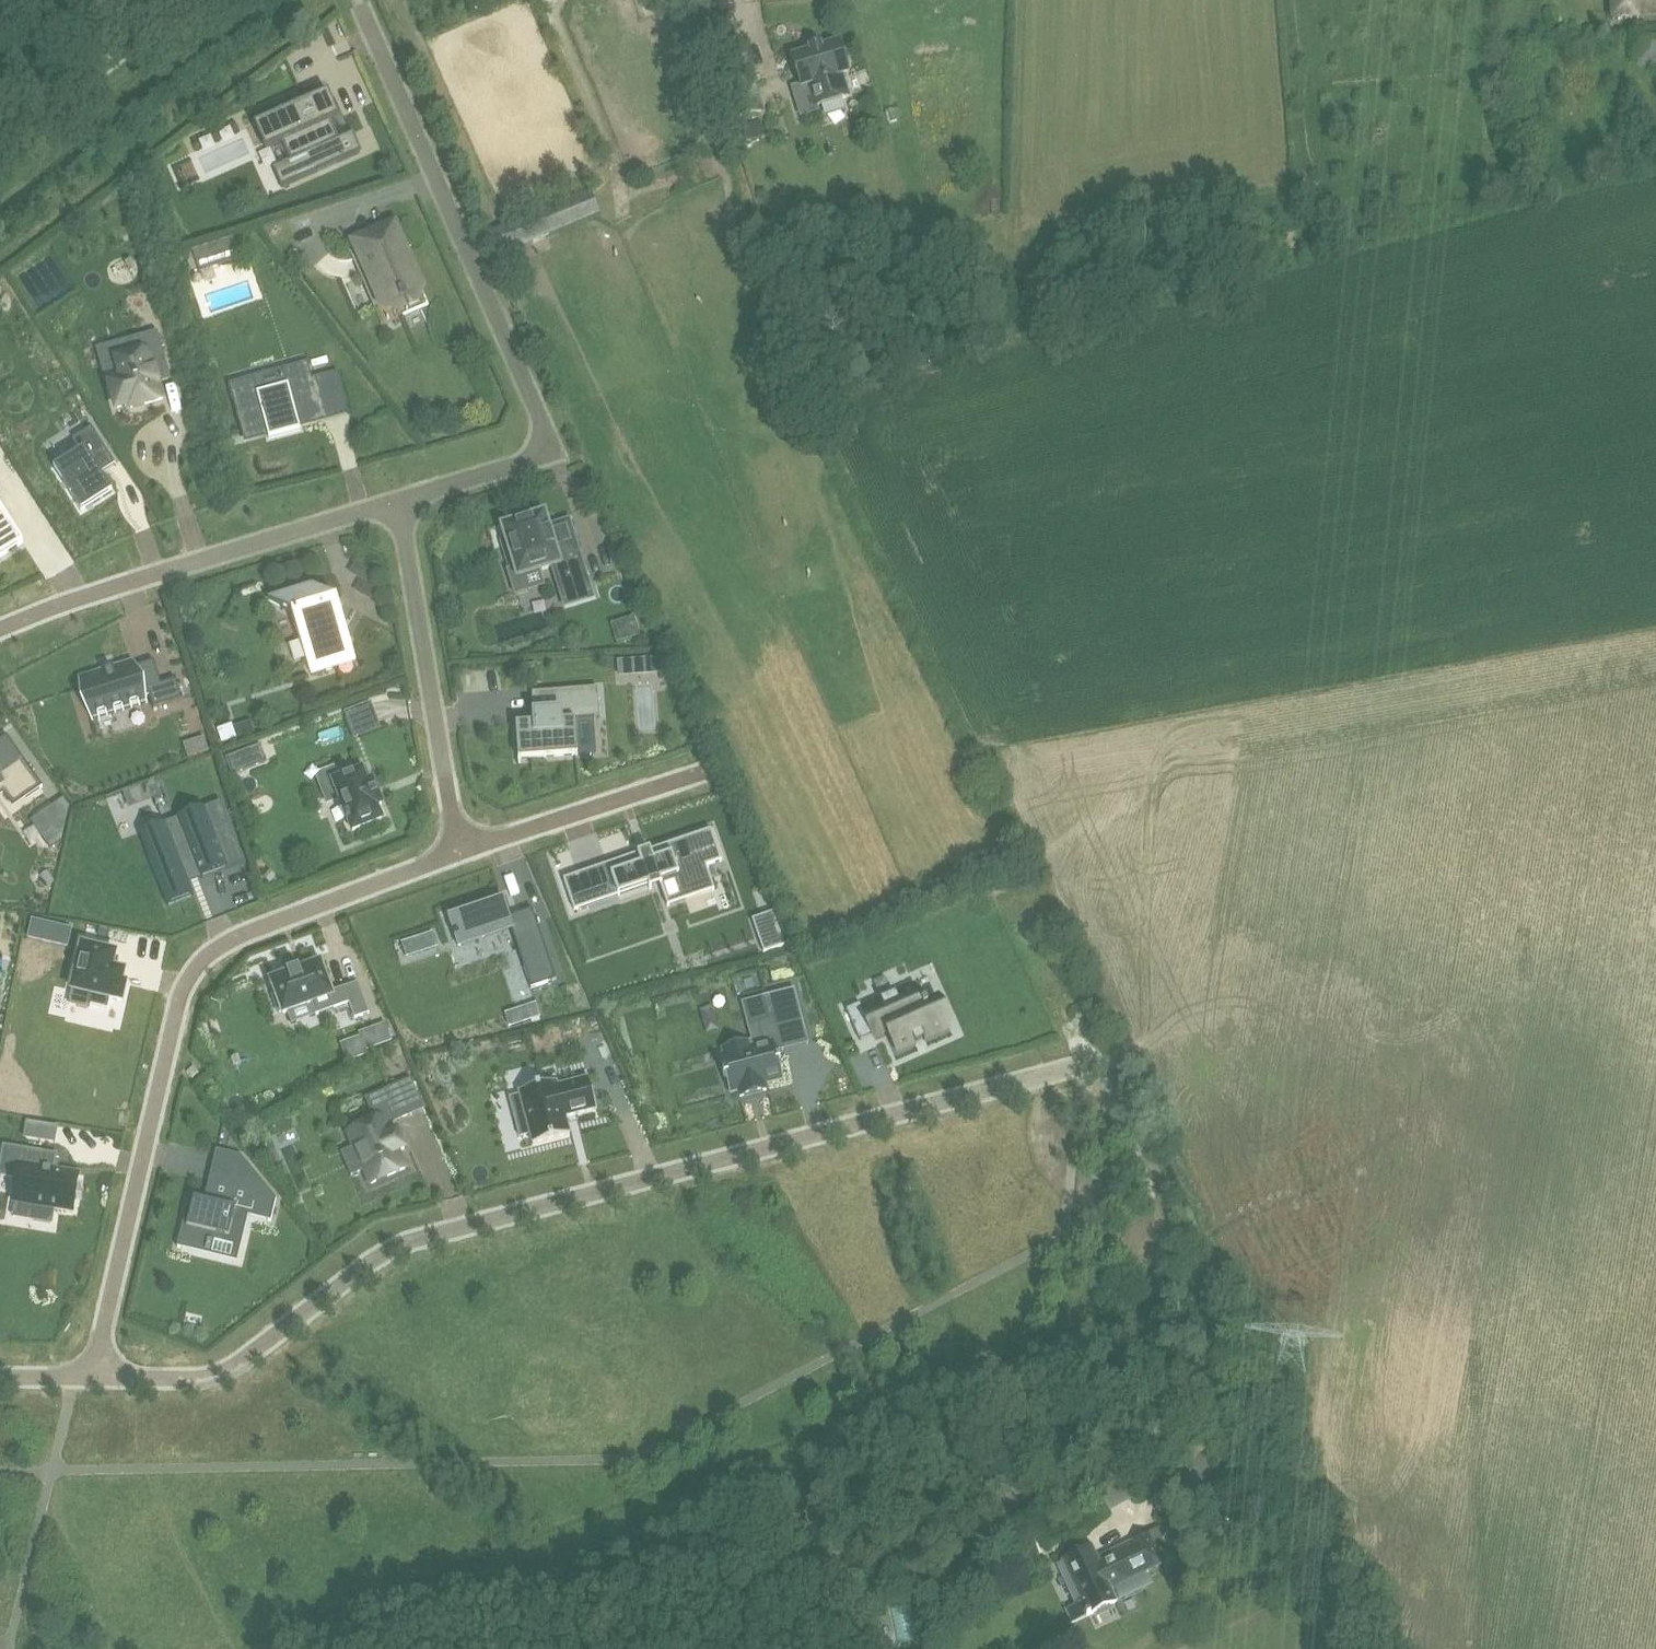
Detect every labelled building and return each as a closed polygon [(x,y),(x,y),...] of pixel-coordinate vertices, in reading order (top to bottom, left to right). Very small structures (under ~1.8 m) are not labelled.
[(1614,21),(1640,21),(1640,14),(1655,14),(1655,0),(1614,0),(1614,21)] [(1637,26),(1637,67),(1655,68),(1655,26),(1637,26)] [(808,50),(790,55),(799,85),(791,87),(800,118),(819,112),(818,107),(850,97),(844,75),(850,74),(840,40),(822,45),(822,44),(807,48),(808,50)] [(764,112),(750,68),(747,69),(743,57),(719,65),(723,77),(719,78),(733,122),(764,112)] [(319,95),(271,115),(271,116),(282,141),(289,159),(272,166),(281,186),(361,151),(353,131),(338,137),(331,120),(334,118),(326,99),(321,101),(319,95)] [(591,192),(486,235),(496,259),(601,216),(591,192)] [(382,324),(428,304),(404,251),(397,255),(385,227),(355,241),(368,270),(360,274),(382,324)] [(211,246),(217,267),(240,259),(233,238),(211,246)] [(420,323),(425,336),(441,330),(436,317),(420,323)] [(154,332),(127,341),(134,360),(104,370),(118,411),(130,407),(131,411),(162,401),(150,361),(162,357),(154,332)] [(256,375),(229,382),(243,435),(267,428),(269,434),(270,437),(301,428),(301,426),(299,420),(323,413),(317,389),(339,383),(348,413),(350,413),(342,382),(338,370),(313,377),(309,361),(283,368),(287,384),(260,391),(256,375)] [(98,470),(113,460),(92,427),(73,439),(81,450),(54,468),(82,512),(112,492),(98,470)] [(23,543),(0,506),(0,557),(23,543)] [(507,540),(501,542),(509,567),(514,565),(518,578),(553,567),(563,602),(592,593),(575,539),(570,541),(566,528),(571,527),(569,520),(548,527),(545,515),(503,528),(507,540)] [(299,591),(268,600),(292,613),(312,676),(339,668),(335,657),(353,651),(337,602),(333,598),(314,588),(299,591)] [(640,636),(636,621),(617,627),(621,641),(640,636)] [(130,638),(78,653),(85,678),(101,674),(103,681),(144,670),(148,682),(177,673),(171,655),(146,663),(141,648),(133,651),(130,638)] [(617,660),(618,677),(644,675),(643,658),(617,660)] [(520,767),(520,760),(577,755),(575,720),(600,718),(598,688),(532,693),(534,723),(516,724),(519,767),(520,767)] [(217,729),(222,744),(236,739),(231,724),(217,729)] [(183,744),(188,758),(209,752),(204,736),(183,744)] [(22,757),(0,772),(0,795),(4,792),(14,807),(42,787),(22,757)] [(335,785),(330,787),(335,801),(340,799),(348,819),(345,820),(347,824),(349,823),(353,831),(381,820),(376,807),(382,805),(372,781),(367,783),(362,771),(333,782),(335,785)] [(146,782),(153,800),(158,798),(162,796),(155,779),(146,782)] [(652,840),(611,853),(620,880),(679,861),(685,879),(714,870),(708,852),(723,847),(713,816),(650,836),(652,840)] [(205,818),(127,858),(163,928),(189,915),(180,899),(192,893),(194,897),(235,876),(205,818)] [(589,906),(580,879),(567,883),(566,879),(564,879),(574,911),(579,909),(589,906)] [(503,897),(449,916),(453,928),(451,929),(453,933),(454,933),(459,945),(511,928),(513,927),(509,916),(503,897)] [(533,908),(509,916),(513,927),(511,928),(532,988),(557,979),(533,908)] [(774,913),(752,920),(764,953),(785,946),(774,913)] [(406,958),(438,947),(434,932),(401,943),(406,958)] [(122,983),(124,972),(121,971),(112,969),(113,966),(116,953),(82,946),(72,990),(92,995),(90,1004),(92,1005),(107,1008),(110,999),(122,1002),(126,984),(122,983)] [(271,982),(276,997),(272,998),(278,1015),(283,1013),(283,1015),(312,1005),(316,1017),(349,1005),(355,1020),(369,1014),(358,984),(344,989),(345,991),(332,996),(320,964),(299,971),(299,969),(287,974),(288,976),(271,982)] [(860,1003),(846,1009),(857,1034),(871,1028),(874,1035),(888,1029),(897,1050),(949,1026),(948,1024),(938,1001),(928,1006),(926,1002),(922,1003),(915,987),(896,995),(896,993),(881,1000),(881,1002),(863,1010),(860,1003)] [(775,1053),(771,1040),(780,1038),(777,1028),(801,1022),(804,1032),(805,1032),(802,1020),(798,1021),(795,1008),(799,1007),(794,989),(762,998),(768,1020),(758,1023),(763,1045),(753,1048),(749,1049),(748,1044),(723,1050),(725,1055),(721,1056),(725,1072),(723,1072),(724,1078),(727,1077),(731,1093),(738,1091),(740,1097),(744,1096),(763,1091),(766,1090),(765,1084),(782,1080),(778,1064),(780,1063),(779,1058),(776,1059),(775,1053)] [(359,1033),(367,1051),(392,1042),(386,1023),(359,1033)] [(506,1039),(508,1045),(522,1041),(520,1035),(506,1039)] [(557,1110),(571,1107),(566,1087),(552,1091),(550,1081),(514,1090),(518,1107),(485,1114),(493,1145),(525,1138),(527,1142),(562,1133),(557,1110)] [(349,1133),(371,1184),(405,1169),(398,1152),(404,1149),(403,1145),(400,1147),(396,1136),(398,1135),(397,1132),(390,1135),(384,1120),(397,1114),(386,1090),(366,1099),(376,1121),(349,1133)] [(79,1175),(58,1171),(54,1171),(56,1160),(57,1156),(4,1147),(0,1171),(0,1176),(17,1179),(13,1202),(15,1203),(35,1206),(33,1221),(52,1224),(55,1209),(56,1209),(73,1212),(79,1175)] [(191,1194),(178,1248),(180,1249),(182,1244),(206,1250),(206,1252),(210,1252),(213,1239),(237,1245),(245,1211),(269,1217),(268,1221),(271,1222),(277,1199),(249,1167),(243,1191),(217,1185),(213,1204),(192,1199),(193,1194),(191,1194)] [(1193,1428),(1175,1445),(1193,1465),(1212,1449),(1193,1428)] [(1125,1520),(1144,1510),(1136,1495),(1117,1504),(1125,1520)] [(1112,1589),(1165,1563),(1158,1548),(1169,1543),(1162,1528),(1151,1533),(1152,1535),(1135,1543),(1135,1542),(1112,1552),(1114,1556),(1101,1562),(1093,1546),(1063,1560),(1083,1601),(1065,1610),(1072,1625),(1119,1603),(1112,1589)] [(1028,1545),(1024,1535),(1015,1540),(1019,1549),(1028,1545)] [(933,1648),(921,1616),(906,1622),(917,1648),(930,1648),(933,1648)]
